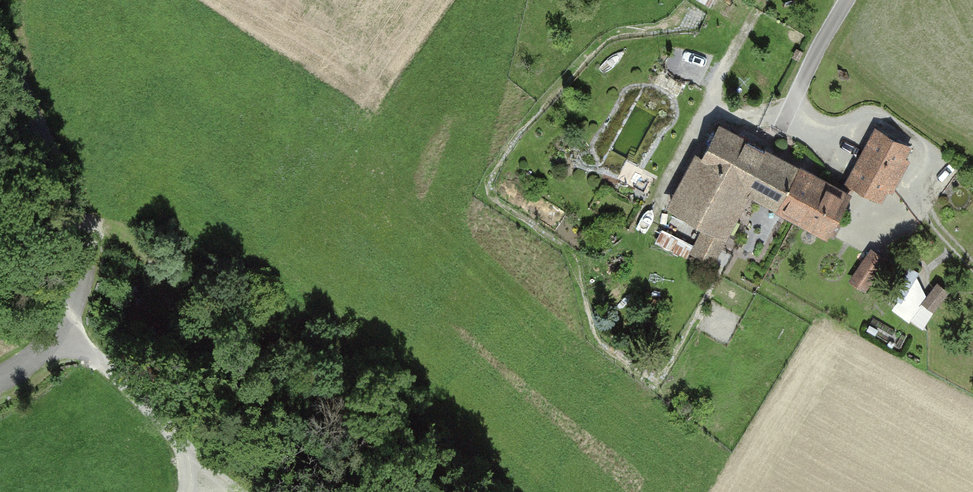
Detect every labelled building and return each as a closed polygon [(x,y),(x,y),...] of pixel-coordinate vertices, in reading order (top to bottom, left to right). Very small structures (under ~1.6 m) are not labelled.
[(701,165),(677,208),(707,224),(700,237),(719,248),(727,233),(717,228),(741,184),(824,229),(843,195),(718,127),(698,163),(701,165)] [(878,196),(905,146),(878,132),(851,182),(878,196)] [(883,259),(871,251),(853,277),(865,286),(883,259)] [(926,327),(936,310),(921,301),(933,282),(910,268),(888,304),(926,327)] [(936,280),(925,301),(938,308),(949,287),(936,280)]
